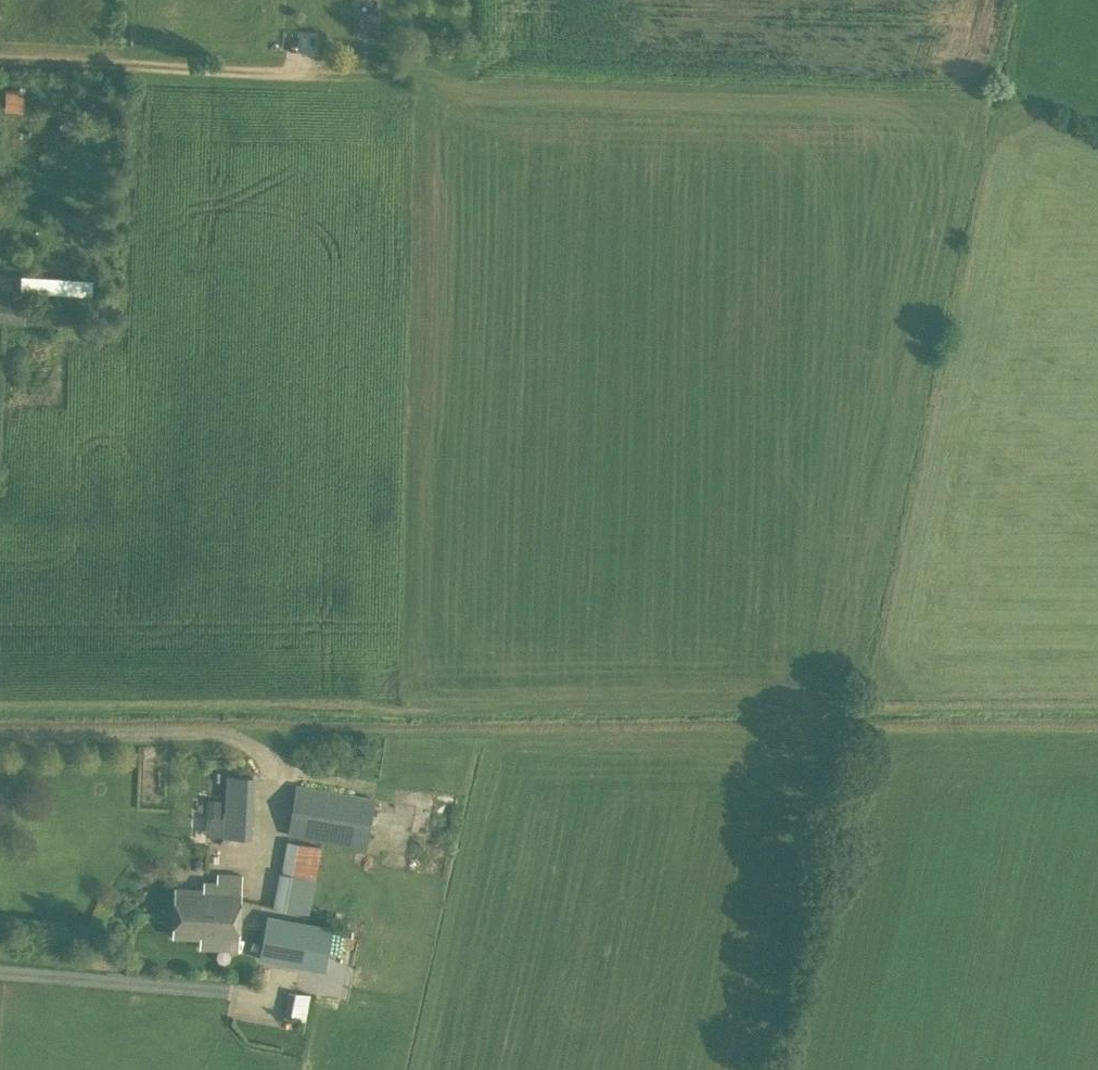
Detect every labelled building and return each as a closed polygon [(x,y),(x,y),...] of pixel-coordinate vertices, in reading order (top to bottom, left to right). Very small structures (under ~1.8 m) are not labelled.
[(0,297),(0,320),(25,321),(26,298),(0,297)] [(204,797),(203,833),(250,835),(252,773),(224,772),(223,797),(204,797)] [(366,849),(375,799),(295,783),(286,835),(366,849)] [(278,871),(272,907),(309,914),(310,909),(326,912),(332,881),(315,878),(320,846),(287,840),(281,872),(278,871)] [(217,872),(217,882),(204,882),(204,888),(174,887),(172,935),(238,938),(240,883),(240,872),(217,872)] [(260,959),(303,968),(311,929),(267,920),(260,959)] [(284,1016),(306,1018),(309,993),(287,990),(284,1016)]
